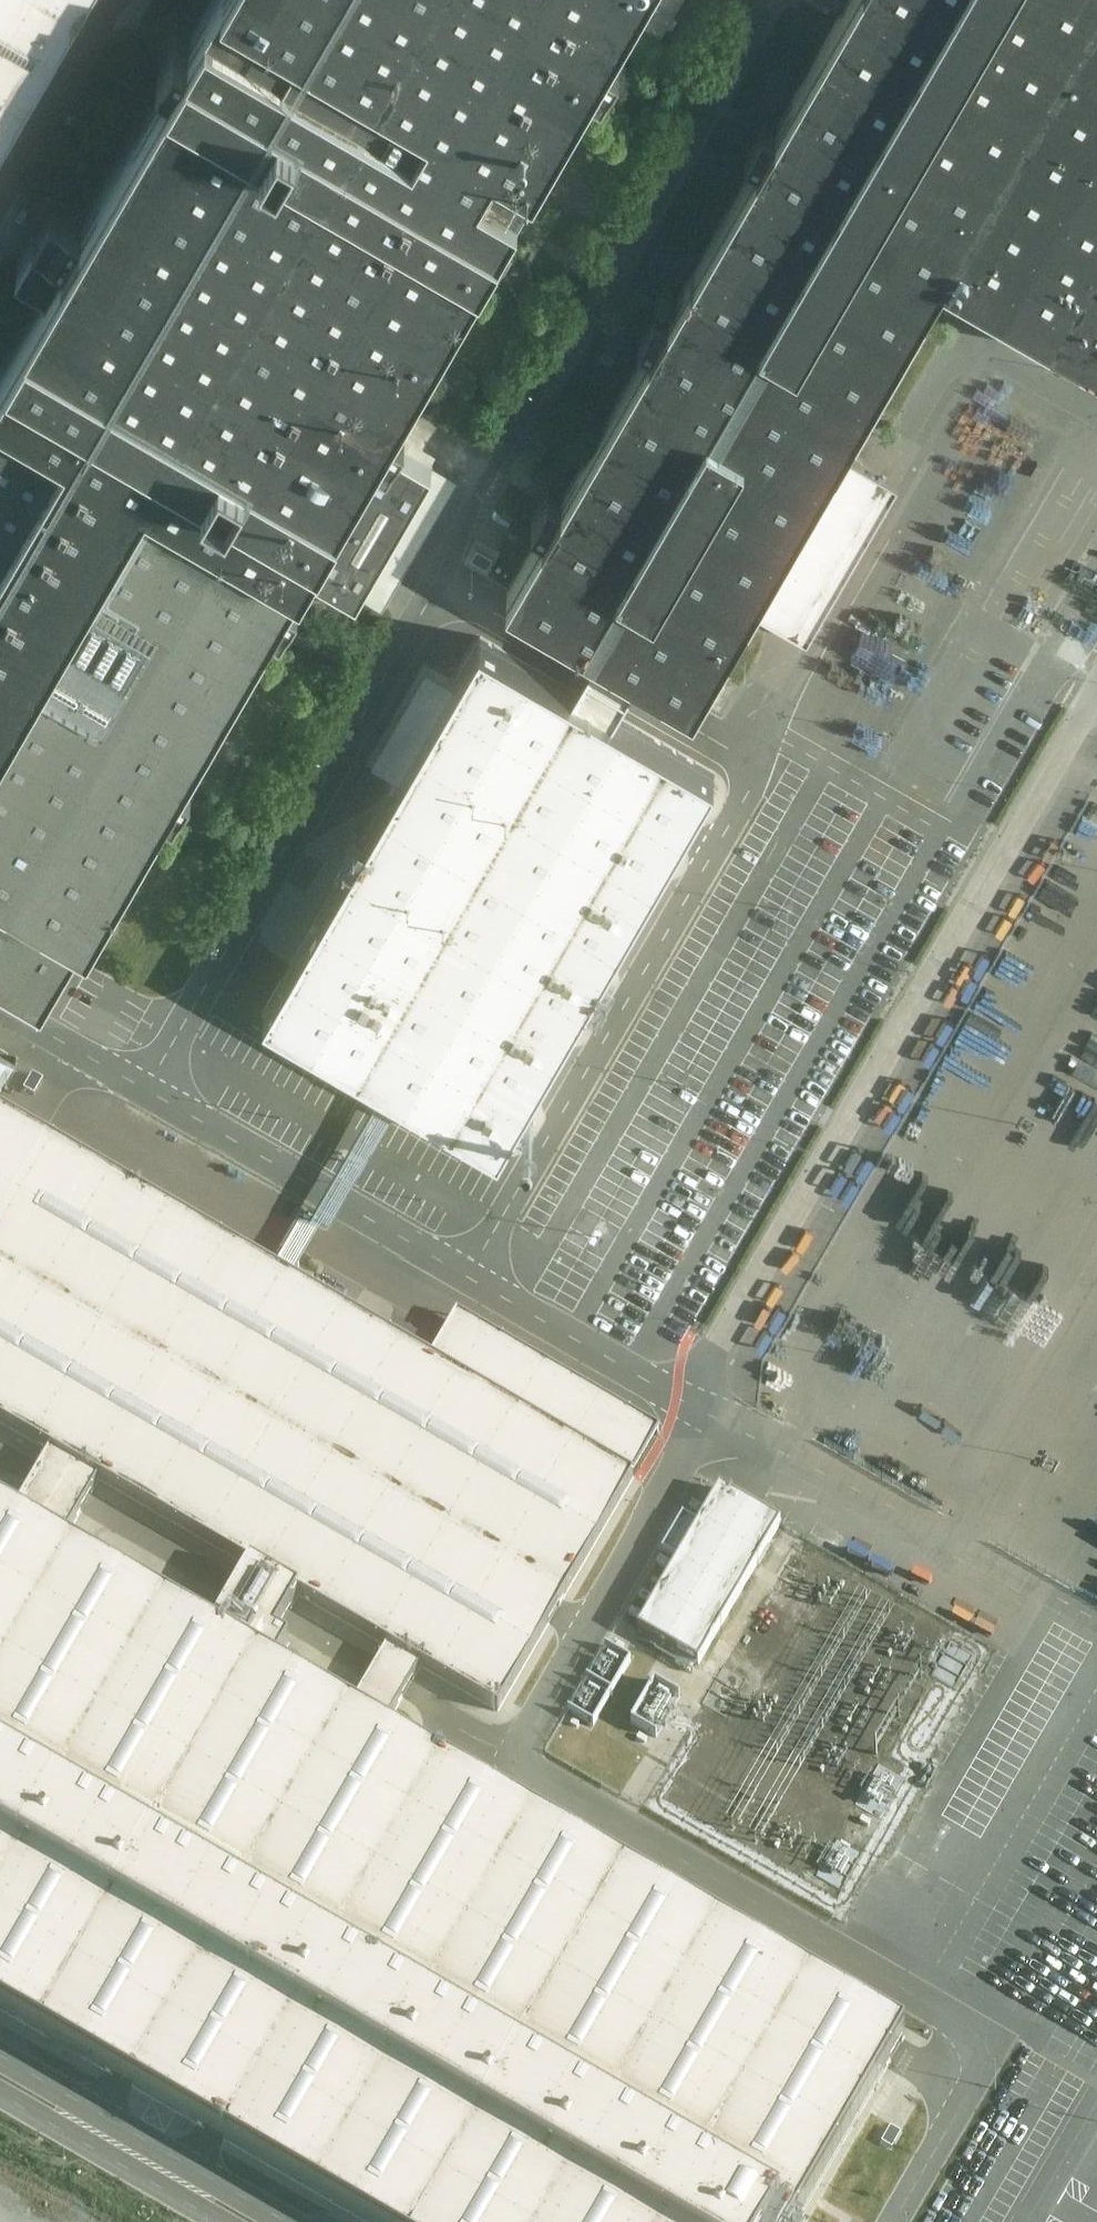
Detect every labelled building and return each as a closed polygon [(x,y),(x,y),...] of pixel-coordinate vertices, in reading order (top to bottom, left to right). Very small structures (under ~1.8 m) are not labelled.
[(160,42),(186,57),(0,376),(0,988),(55,1021),(330,564),(375,590),(453,463),(409,437),(520,251),(500,241),(516,214),(502,207),(593,47),(607,54),(629,18),(617,9),(623,0),(184,0),(160,42)] [(89,0),(0,0),(0,153),(89,0)] [(511,593),(609,647),(648,670),(698,697),(951,268),(1096,349),(1096,0),(851,0),(511,593)] [(685,0),(652,0),(639,22),(665,36),(685,0)] [(588,685),(492,630),(278,1001),(502,1129),(715,759),(626,708),(648,670),(609,647),(588,685)] [(0,1050),(0,1093),(19,1060),(0,1050)] [(3,1096),(0,1102),(0,1410),(67,1448),(34,1505),(83,1533),(115,1477),(279,1570),(249,1623),(298,1651),(329,1596),(405,1639),(373,1694),(401,1710),(432,1657),(508,1700),(669,1419),(466,1303),(441,1346),(3,1096)] [(698,1659),(777,1523),(718,1489),(638,1625),(698,1659)] [(17,1491),(0,1521),(0,1987),(404,2221),(802,2221),(915,2028),(407,1732),(413,1722),(401,1710),(373,1694),(298,1651),(249,1623),(83,1533),(34,1505),(17,1491)]
